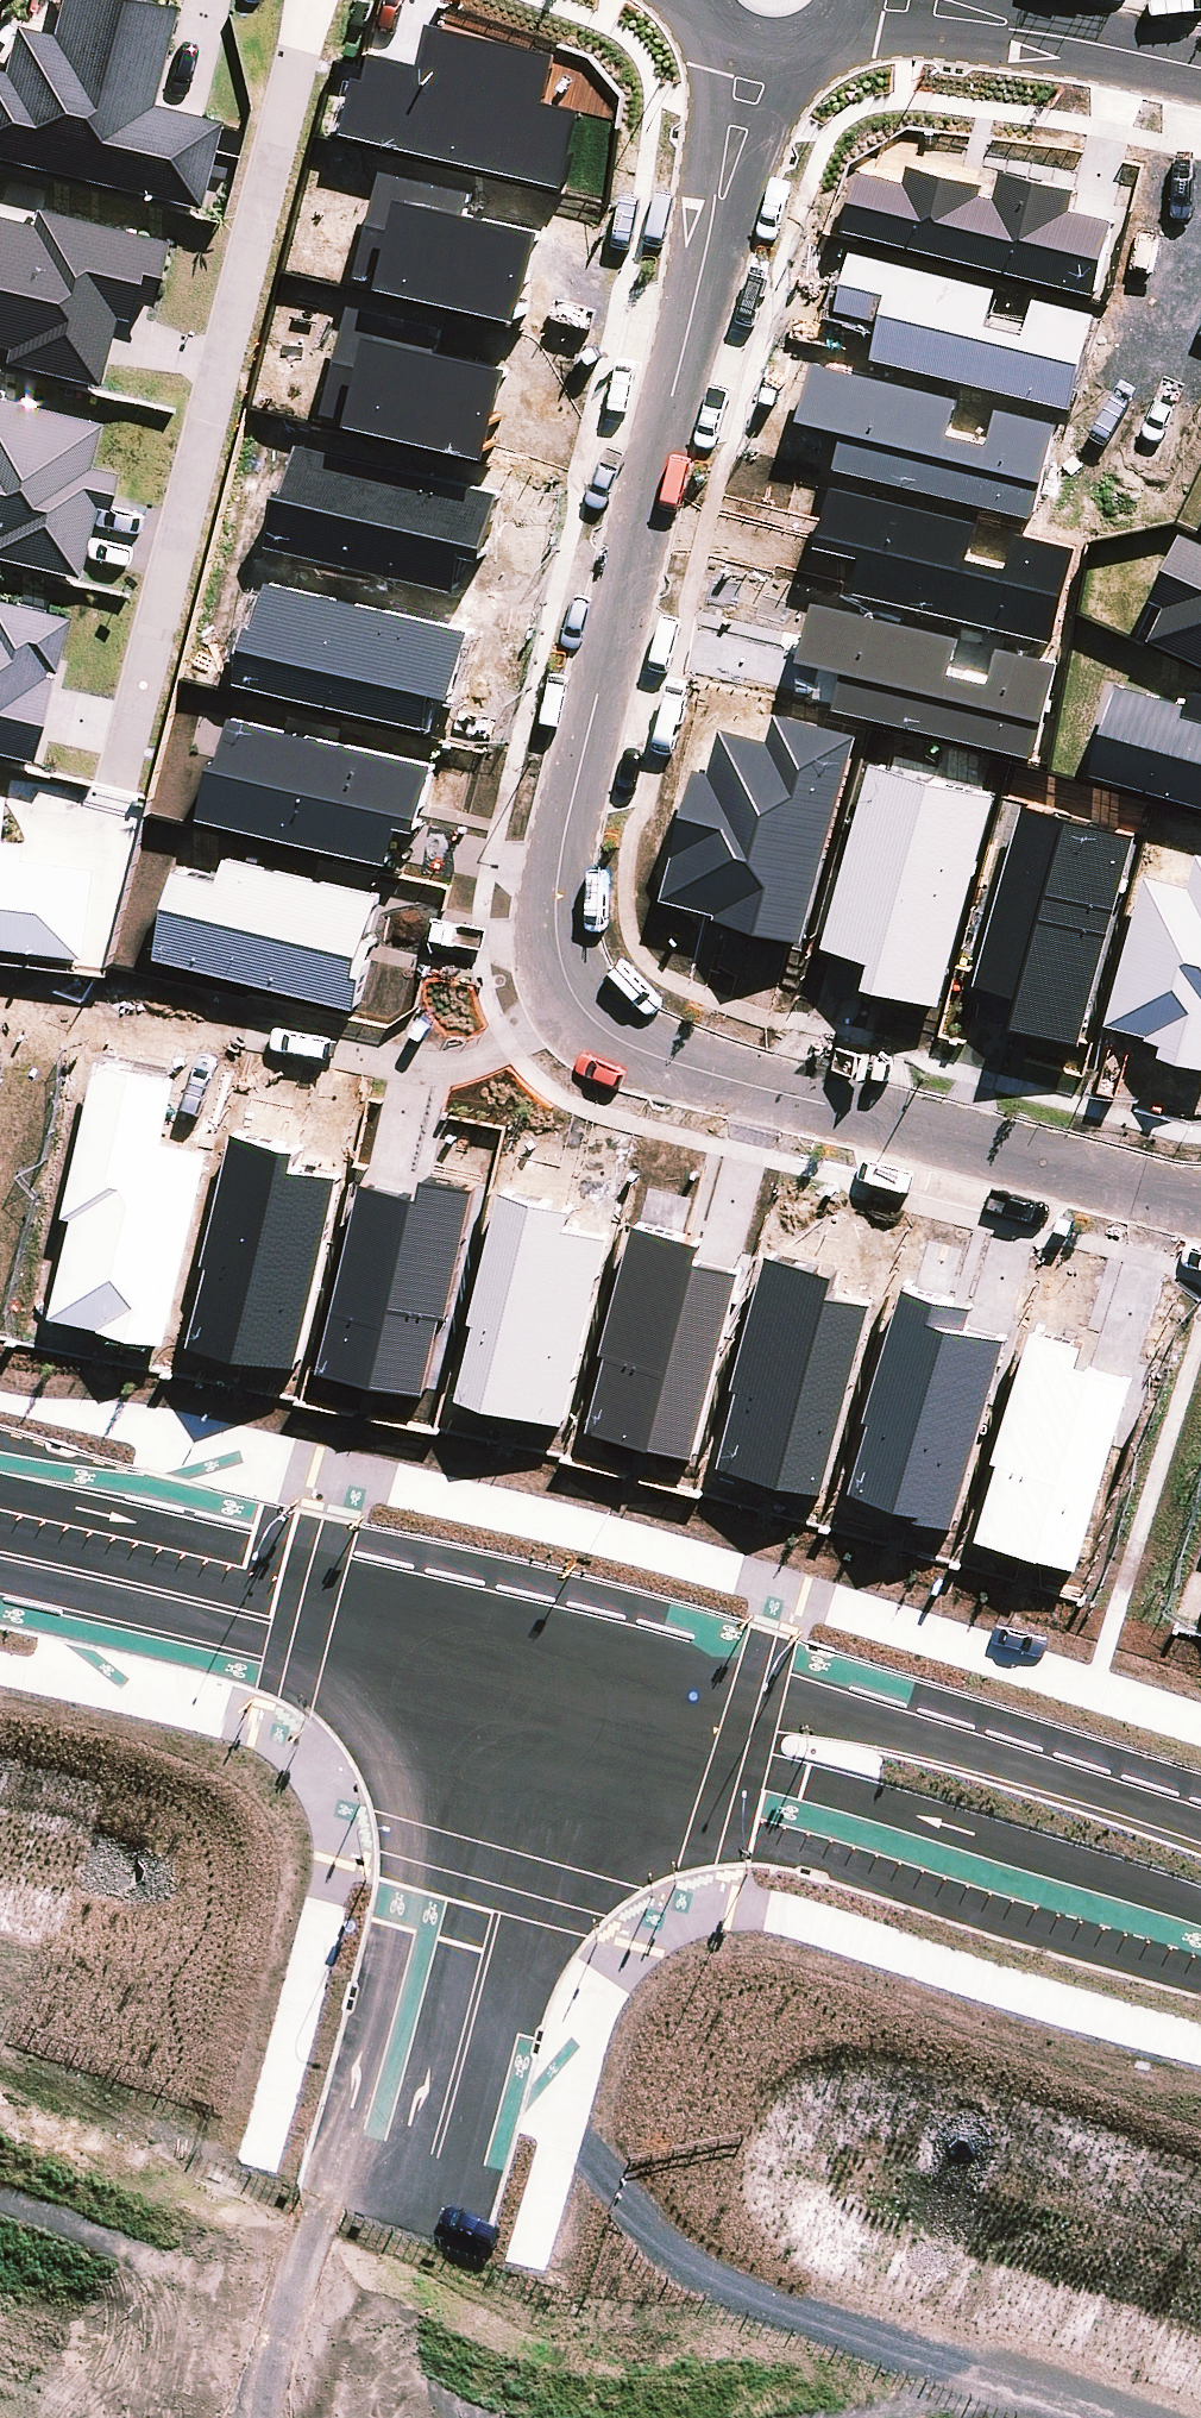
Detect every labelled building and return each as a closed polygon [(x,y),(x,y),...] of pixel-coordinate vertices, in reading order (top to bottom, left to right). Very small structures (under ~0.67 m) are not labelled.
[(199,195),(222,107),(152,89),(175,0),(58,0),(53,21),(16,12),(4,57),(0,56),(0,144),(199,195)] [(569,179),(589,96),(552,87),(565,34),(439,3),(427,51),(381,40),(375,65),(363,63),(348,125),(569,179)] [(1076,200),(1081,179),(1006,160),(999,190),(983,185),(988,173),(914,156),(910,173),(862,163),(846,224),(1101,283),(1119,209),(1076,200)] [(548,217),(558,203),(389,157),(363,266),(401,274),(403,268),(528,298),(548,217)] [(6,335),(2,348),(99,372),(116,305),(128,307),(132,288),(150,293),(167,228),(35,194),(31,210),(0,203),(0,333),(6,335)] [(1078,401),(1101,302),(1038,288),(1031,320),(994,310),(1002,278),(855,241),(839,302),(886,315),(876,350),(1078,401)] [(511,345),(513,338),(373,303),(375,296),(358,292),(329,403),(365,412),(367,404),(495,436),(518,346),(511,345)] [(1037,509),(1062,414),(1001,398),(997,420),(958,410),(963,388),(817,351),(802,409),(847,420),(837,459),(1037,509)] [(78,565),(96,493),(107,496),(117,459),(90,452),(101,409),(0,384),(0,545),(78,565)] [(486,545),(501,484),(304,434),(294,474),(286,472),(270,536),(457,585),(468,541),(486,545)] [(982,513),(835,476),(820,534),(868,546),(858,586),(1058,635),(1082,538),(1021,523),(1015,546),(977,536),(982,513)] [(1186,522),(1152,591),(1167,596),(1152,630),(1200,653),(1200,529),(1186,522)] [(241,674),(429,722),(439,679),(456,683),(473,621),(273,571),(262,611),(256,609),(241,674)] [(31,747),(53,662),(44,660),(45,655),(56,658),(70,603),(0,585),(0,740),(31,747)] [(817,593),(804,648),(849,660),(838,701),(1040,750),(1050,711),(1062,653),(1001,638),(995,660),(957,653),(964,628),(817,593)] [(1194,678),(1192,692),(1122,672),(1109,711),(1104,711),(1086,757),(1098,758),(1094,768),(1200,795),(1200,680),(1194,678)] [(715,910),(804,933),(862,725),(780,702),(771,729),(726,715),(714,761),(703,758),(663,891),(718,905),(715,910)] [(438,755),(237,705),(227,745),(220,745),(204,810),(393,857),(404,814),(423,818),(438,755)] [(878,948),(870,971),(944,997),(1001,784),(878,752),(826,940),(878,948)] [(100,859),(29,852),(29,834),(9,831),(14,786),(0,784),(0,936),(91,947),(100,859)] [(1140,825),(1029,795),(980,974),(1024,987),(1016,1015),(1083,1033),(1140,825)] [(226,864),(183,853),(159,947),(363,1000),(381,930),(374,928),(385,883),(231,844),(226,864)] [(1109,1016),(1150,1025),(1150,1029),(1167,1031),(1164,1044),(1200,1055),(1200,852),(1193,877),(1151,866),(1109,1016)] [(176,1332),(216,1140),(171,1131),(184,1066),(106,1049),(73,1205),(83,1207),(62,1304),(110,1314),(109,1318),(176,1332)] [(308,1131),(240,1123),(212,1252),(218,1253),(202,1330),(304,1351),(344,1166),(301,1151),(308,1131)] [(433,1384),(483,1177),(432,1162),(429,1179),(370,1171),(324,1359),(433,1384)] [(568,1415),(614,1225),(575,1215),(580,1192),(509,1177),(474,1312),(484,1314),(464,1387),(568,1415)] [(700,1445),(745,1260),(706,1249),(711,1228),(643,1211),(607,1342),(614,1343),(594,1420),(700,1445)] [(829,1481),(877,1294),(840,1279),(845,1255),(774,1244),(739,1374),(746,1377),(725,1455),(829,1481)] [(962,1517),(1012,1330),(977,1313),(982,1295),(911,1275),(872,1407),(878,1409),(856,1477),(916,1488),(913,1506),(962,1517)] [(1082,1554),(1139,1369),(1085,1353),(1092,1332),(1040,1316),(1000,1448),(1007,1450),(984,1524),(1082,1554)]
